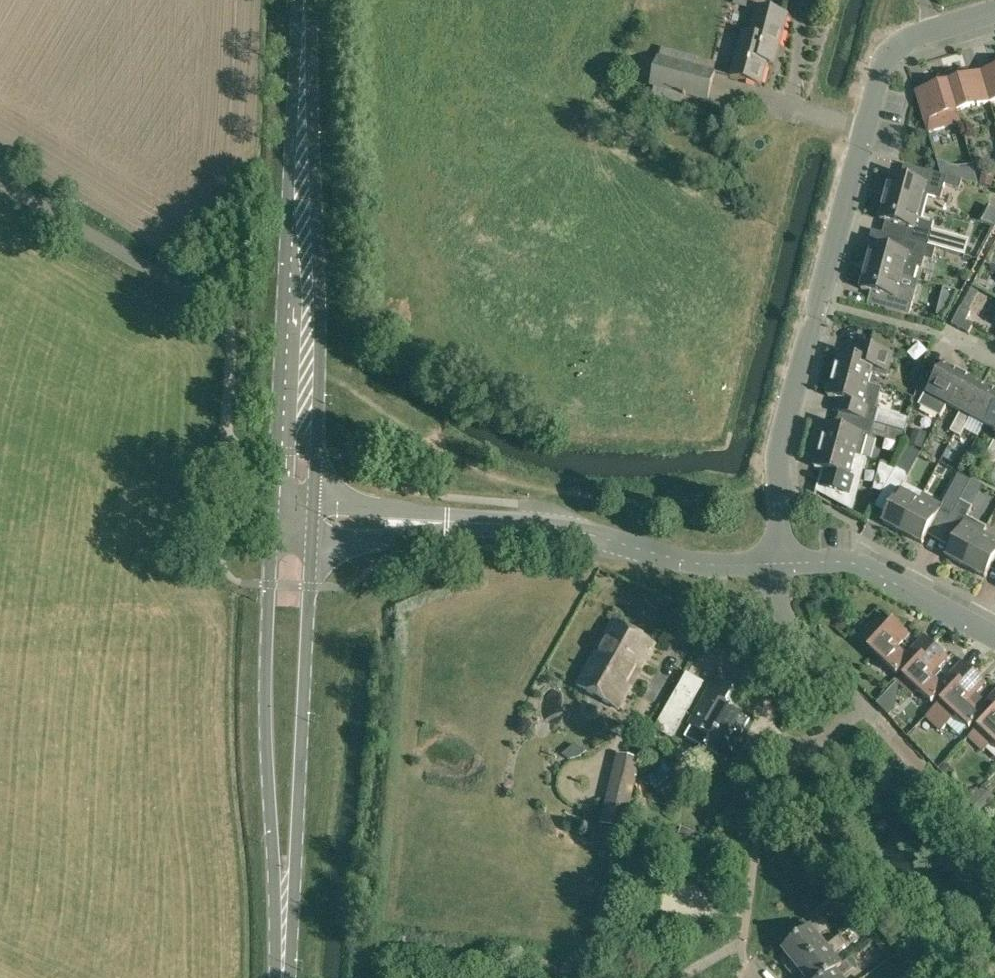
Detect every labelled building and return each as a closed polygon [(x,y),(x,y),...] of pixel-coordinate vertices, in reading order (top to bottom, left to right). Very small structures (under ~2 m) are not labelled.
[(779,52),(788,15),(757,7),(750,34),(743,32),(731,76),(762,84),(771,50),(779,52)] [(662,49),(652,86),(704,100),(702,106),(709,108),(711,101),(707,100),(715,72),(695,66),(697,59),(662,49)] [(981,72),(987,91),(990,102),(994,101),(994,61),(990,62),(992,68),(981,72)] [(968,69),(946,76),(957,110),(977,104),(978,106),(990,102),(987,91),(981,72),(969,75),(968,69)] [(927,88),(916,91),(917,95),(922,111),(925,122),(929,134),(961,124),(957,110),(946,76),(925,82),(927,88)] [(892,175),(886,197),(920,207),(923,195),(941,200),(945,185),(960,189),(962,181),(955,179),(957,169),(944,166),(942,175),(924,170),(920,183),(892,175)] [(920,207),(886,197),(880,220),(908,227),(905,240),(928,246),(934,223),(917,218),(920,207)] [(928,246),(905,240),(901,252),(873,245),(867,267),(902,276),(916,279),(919,268),(922,269),(925,259),(932,261),(936,248),(928,246)] [(902,276),(867,267),(861,289),(889,297),(886,309),(909,316),(916,292),(899,287),(902,276)] [(972,287),(957,317),(967,322),(981,294),(979,293),(980,291),(972,287)] [(967,322),(957,317),(956,316),(951,325),(969,334),(973,326),(967,322)] [(840,353),(834,375),(869,385),(872,374),(883,377),(886,366),(890,367),(893,354),(852,343),(849,356),(840,353)] [(947,405),(962,375),(943,364),(927,394),(923,392),(917,402),(927,407),(932,397),(947,405)] [(869,385),(834,375),(828,397),(854,404),(851,417),(856,419),(857,418),(875,423),(878,410),(874,409),(877,398),(866,395),(869,385)] [(982,385),(962,375),(947,405),(960,412),(966,415),(982,385)] [(960,412),(955,421),(966,427),(971,417),(985,425),(994,405),(994,392),(982,385),(966,415),(960,412)] [(985,425),(994,430),(994,405),(985,425)] [(857,418),(856,419),(853,432),(827,424),(821,446),(856,456),(855,456),(861,457),(867,436),(871,437),(875,423),(857,418)] [(966,427),(955,421),(950,432),(960,437),(966,427)] [(928,434),(915,429),(909,445),(923,450),(928,434)] [(856,456),(821,446),(815,468),(841,475),(838,488),(852,492),(859,468),(853,466),(855,456),(856,456)] [(990,449),(985,459),(994,464),(994,451),(990,449)] [(918,471),(929,477),(939,459),(927,453),(918,471)] [(902,533),(920,499),(913,495),(916,490),(904,484),(907,478),(906,473),(896,468),(883,492),(895,498),(882,522),(902,533)] [(940,510),(920,499),(902,533),(922,544),(935,520),(947,526),(954,513),(954,512),(942,506),(940,510)] [(954,513),(947,526),(958,533),(946,556),(966,567),(984,533),(987,527),(967,517),(972,507),(960,500),(954,512),(954,513)] [(984,533),(966,567),(986,578),(994,560),(994,539),(984,533)] [(868,647),(868,648),(897,676),(911,660),(897,647),(909,634),(894,620),(890,625),(880,615),(858,638),(868,647)] [(619,710),(656,645),(613,621),(577,686),(619,710)] [(933,644),(917,661),(897,682),(913,696),(918,691),(932,704),(946,689),(942,685),(941,685),(935,679),(942,672),(938,669),(941,666),(948,658),(933,644)] [(971,669),(931,711),(926,717),(941,731),(955,716),(969,729),(984,714),(980,711),(987,704),(976,694),(986,683),(971,669)] [(749,721),(730,710),(728,704),(735,691),(715,679),(690,725),(692,726),(686,737),(717,754),(720,756),(724,756),(728,756),(749,721)] [(677,691),(655,730),(672,739),(694,701),(677,691)] [(968,737),(984,751),(992,742),(994,745),(994,709),(968,737)] [(642,760),(617,754),(601,824),(626,830),(642,760)] [(799,970),(826,947),(818,937),(830,927),(818,912),(809,920),(814,926),(811,928),(783,951),(793,962),(787,967),(793,975),(799,970)] [(799,970),(805,977),(826,977),(842,965),(833,955),(845,946),(838,937),(826,947),(799,970)] [(842,965),(826,977),(843,977),(854,969),(847,961),(842,965)]
